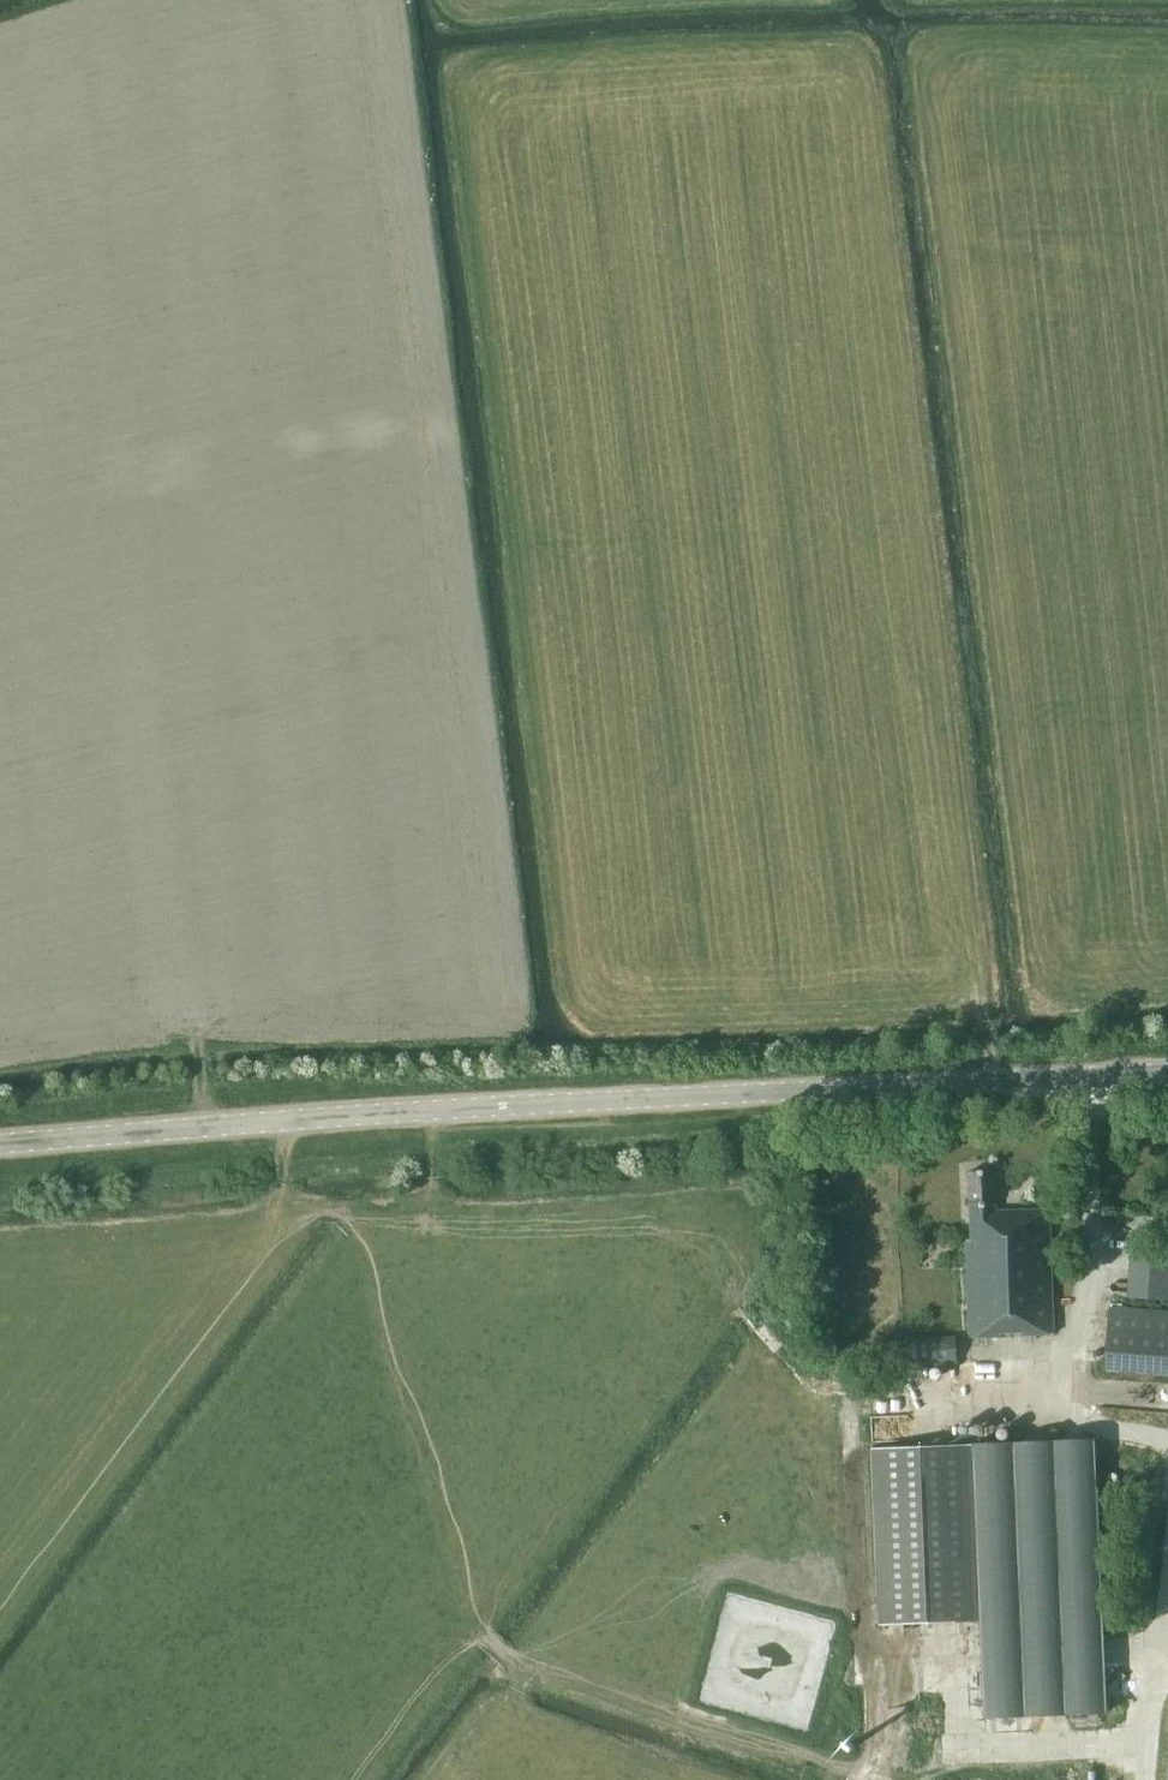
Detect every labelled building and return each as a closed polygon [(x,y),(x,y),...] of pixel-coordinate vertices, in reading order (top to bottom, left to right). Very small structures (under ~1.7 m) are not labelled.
[(970,1337),(1051,1333),(1045,1208),(993,1210),(991,1169),(968,1170),(971,1237),(965,1237),(970,1337)] [(1135,1252),(1131,1297),(1167,1300),(1167,1255),(1135,1252)] [(1108,1307),(1103,1366),(1167,1371),(1167,1316),(1108,1307)] [(958,1364),(957,1336),(907,1338),(908,1365),(958,1364)] [(869,1448),(876,1624),(978,1620),(982,1717),(1102,1712),(1091,1439),(869,1448)]
